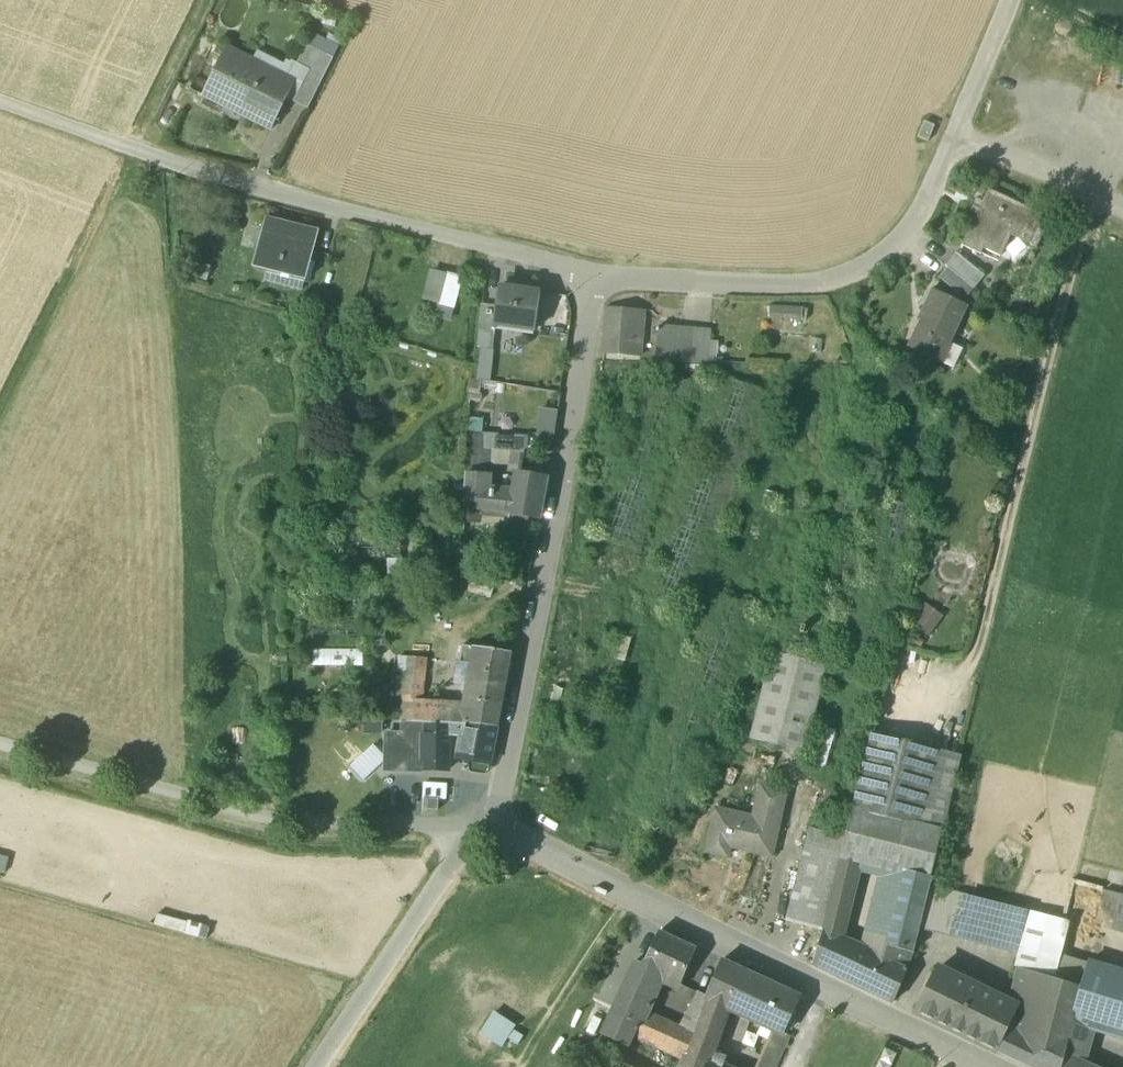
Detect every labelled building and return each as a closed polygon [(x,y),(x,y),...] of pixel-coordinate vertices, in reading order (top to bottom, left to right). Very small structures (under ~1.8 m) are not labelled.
[(257,53),(253,61),(250,67),(293,88),(288,98),(313,111),(337,61),(308,47),(300,65),(289,60),(286,66),(257,53)] [(293,88),(250,67),(253,61),(227,48),(204,96),(272,130),(288,98),(293,88)] [(936,126),(926,122),(919,138),(929,142),(936,126)] [(989,190),(980,210),(974,207),(965,225),(971,228),(963,246),(981,255),(984,249),(1001,257),(1011,236),(1037,249),(1045,233),(1044,233),(1051,219),(989,190)] [(277,223),(266,221),(253,268),(306,281),(319,233),(277,222),(277,223)] [(985,276),(957,253),(946,266),(948,268),(969,285),(974,289),(985,276)] [(948,268),(940,278),(961,296),(969,285),(948,268)] [(440,305),(438,320),(456,323),(465,277),(432,270),(426,302),(440,305)] [(499,287),(484,285),(480,332),(495,334),(495,330),(496,330),(496,325),(494,325),(499,287)] [(541,293),(499,287),(494,325),(496,325),(535,331),(541,293)] [(966,305),(934,290),(925,310),(929,311),(910,349),(942,363),(951,344),(948,343),(966,305)] [(644,312),(607,309),(604,353),(640,355),(644,312)] [(714,331),(660,328),(659,361),(712,361),(714,331)] [(642,341),(642,358),(654,358),(655,341),(642,341)] [(555,446),(557,408),(538,407),(536,446),(555,446)] [(487,436),(471,434),(467,491),(489,491),(491,448),(486,448),(487,436)] [(466,473),(456,473),(455,499),(465,500),(466,473)] [(514,493),(492,491),(491,510),(509,512),(508,518),(528,522),(529,516),(540,518),(547,480),(517,474),(514,493)] [(489,491),(467,491),(466,508),(491,510),(492,491),(489,491)] [(407,560),(388,561),(391,608),(410,607),(407,560)] [(498,571),(471,563),(467,578),(494,586),(498,571)] [(928,605),(913,626),(931,639),(946,618),(928,605)] [(512,653),(464,646),(460,664),(476,666),(469,705),(466,723),(499,727),(512,653)] [(314,648),(314,664),(362,665),(363,649),(314,648)] [(426,659),(408,657),(405,722),(426,723),(451,725),(466,725),(466,723),(469,705),(422,702),(426,659)] [(767,657),(744,743),(800,757),(822,671),(767,657)] [(426,723),(405,722),(405,730),(405,739),(389,738),(388,765),(424,767),(426,723)] [(451,725),(426,723),(424,767),(450,768),(451,725)] [(499,727),(466,723),(466,725),(460,757),(492,761),(499,727)] [(961,756),(873,734),(853,811),(942,833),(961,756)] [(362,780),(387,757),(373,743),(348,766),(362,780)] [(762,786),(754,818),(716,809),(706,852),(728,857),(730,847),(772,856),(787,791),(762,786)] [(439,801),(424,800),(424,810),(439,810),(439,801)] [(942,833),(853,811),(846,839),(842,857),(843,857),(866,863),(881,867),(884,867),(932,878),(942,833)] [(810,829),(786,920),(824,931),(843,857),(842,857),(846,839),(810,829)] [(824,931),(831,937),(846,908),(859,866),(860,862),(843,857),(824,931)] [(932,878),(884,867),(872,916),(865,951),(907,971),(913,953),(932,878)] [(1029,913),(934,890),(923,932),(1018,956),(1029,913)] [(1097,929),(1122,935),(1122,898),(1106,894),(1097,929)] [(1033,913),(1022,960),(1020,960),(1010,1004),(998,1053),(1029,1066),(1063,1066),(1064,1063),(1075,1021),(1101,1029),(1117,972),(1061,955),(1070,923),(1033,913)] [(865,951),(848,943),(831,937),(824,931),(814,963),(895,1002),(908,971),(907,971),(865,951)] [(697,950),(659,932),(644,966),(660,975),(683,986),(684,984),(682,983),(697,950)] [(746,973),(721,961),(710,987),(735,996),(746,973)] [(637,962),(608,1025),(633,1036),(650,998),(660,975),(644,966),(637,962)] [(1010,1004),(939,969),(919,1013),(998,1053),(1010,1004)] [(1117,972),(1101,1029),(1122,1035),(1122,974),(1117,972)] [(801,998),(746,973),(735,996),(730,1006),(729,1009),(775,1030),(785,1035),(785,1034),(801,998)] [(735,996),(710,987),(707,996),(710,997),(710,998),(730,1006),(735,996)] [(681,1028),(664,1020),(653,1045),(684,1060),(688,1055),(691,1056),(710,998),(710,997),(707,996),(699,993),(700,992),(698,991),(697,993),(699,994),(681,1028)] [(650,998),(633,1037),(653,1045),(664,1020),(649,1013),(655,1001),(650,998)] [(710,998),(691,1056),(710,1061),(729,1009),(730,1006),(710,998)] [(508,1037),(521,1043),(527,1029),(492,1012),(482,1034),(505,1045),(508,1037)] [(785,1035),(775,1030),(770,1041),(785,1049),(791,1036),(785,1034),(785,1035)] [(901,1045),(889,1040),(879,1066),(892,1066),(901,1045)] [(759,1066),(777,1066),(785,1049),(770,1041),(759,1066)] [(688,1055),(684,1060),(681,1066),(724,1066),(710,1062),(710,1061),(691,1056),(688,1055)]
